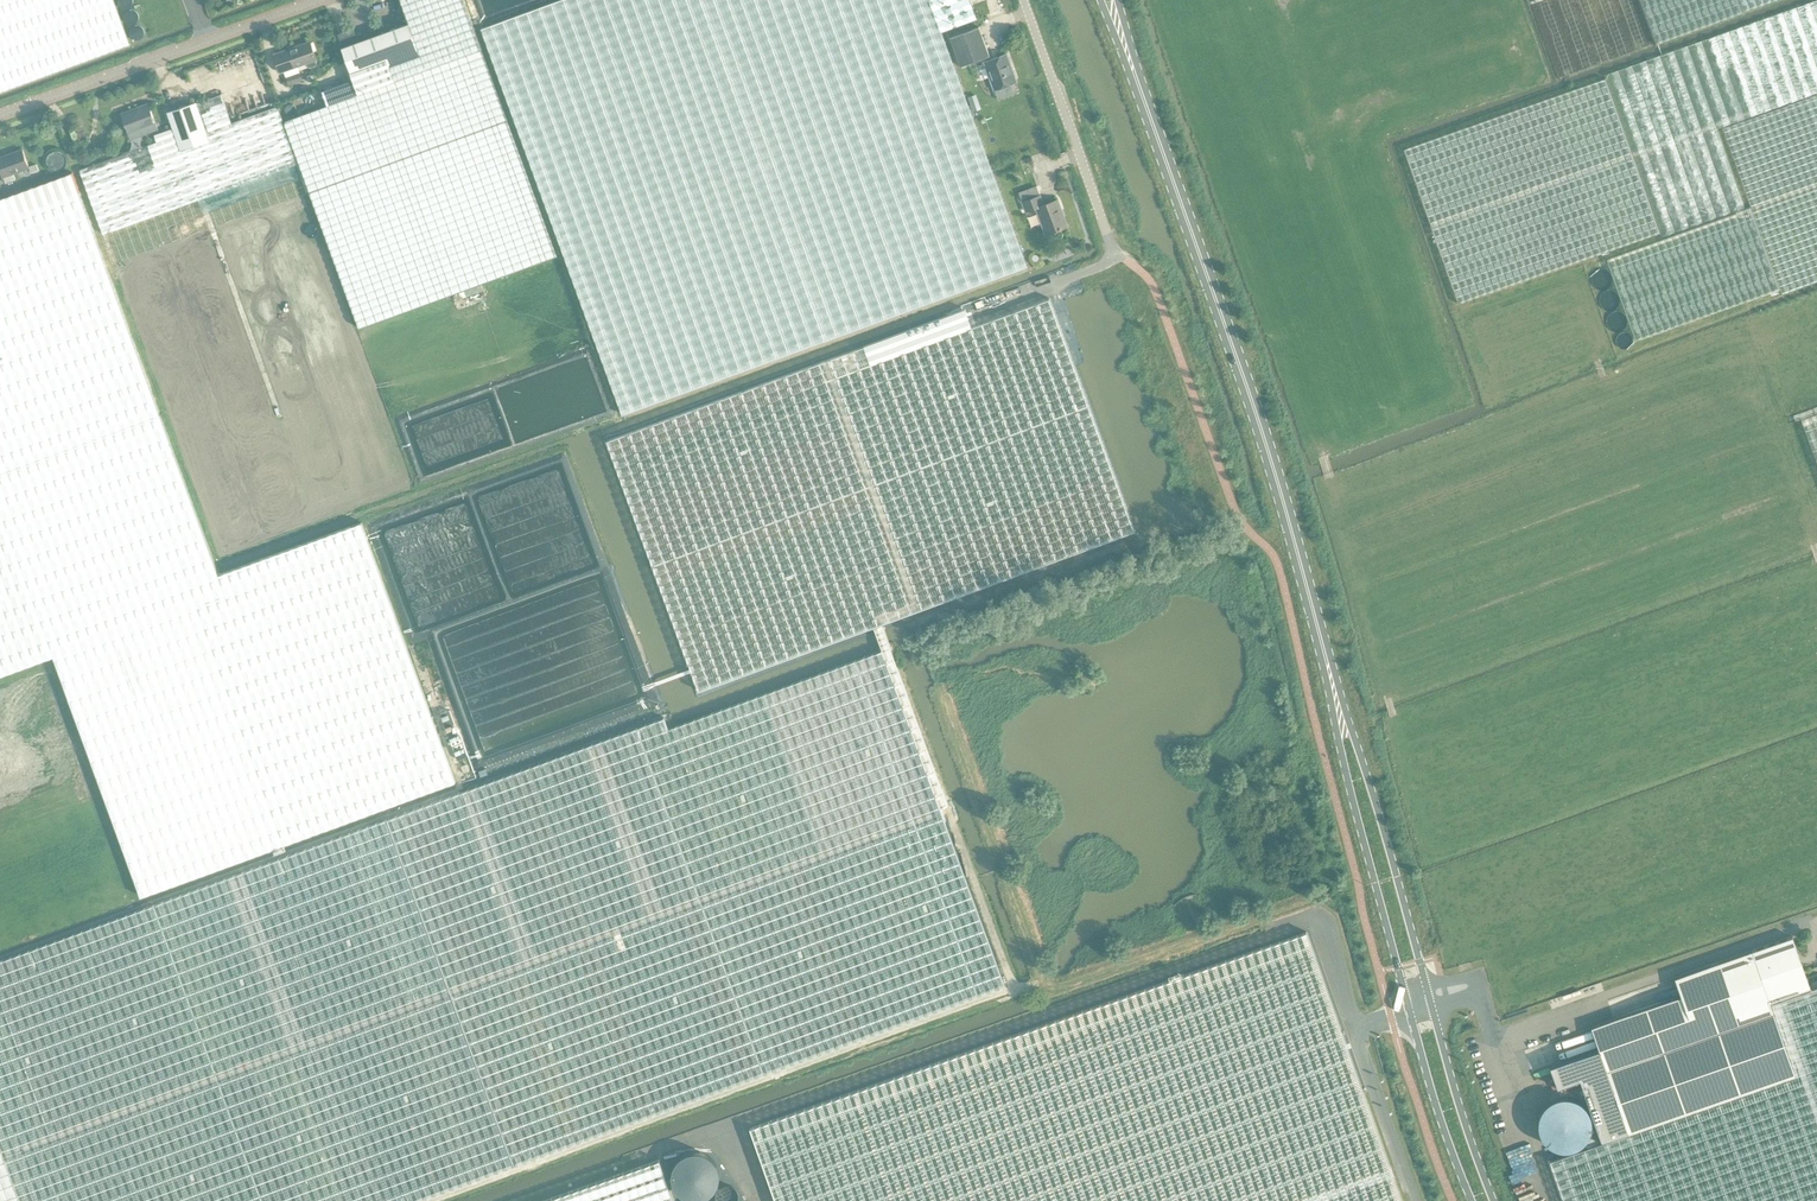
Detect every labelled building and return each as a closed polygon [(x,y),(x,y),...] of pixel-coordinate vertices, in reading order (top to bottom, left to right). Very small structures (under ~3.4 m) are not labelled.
[(129,44),(113,0),(0,0),(0,91),(129,44)] [(409,22),(364,38),(362,33),(356,35),(354,28),(338,33),(343,46),(342,46),(354,79),(322,90),(328,105),(286,120),(285,123),(360,328),(557,255),(464,0),(401,0),(409,22)] [(482,27),(623,414),(1028,266),(942,31),(977,18),(971,0),(557,0),(482,27)] [(1744,207),(1717,128),(1816,93),(1816,0),(1604,75),(1605,79),(1404,150),(1458,303),(1660,232),(1661,237),(1744,207)] [(1656,42),(1775,0),(1640,0),(1656,42)] [(990,55),(979,26),(950,37),(960,66),(990,55)] [(311,68),(316,66),(317,63),(316,59),(317,59),(310,41),(275,54),(281,72),(306,63),(308,66),(311,68)] [(1007,53),(985,61),(995,89),(998,99),(1018,92),(1014,82),(1008,65),(1011,65),(1007,53)] [(300,72),(286,77),(289,84),(303,80),(300,72)] [(157,141),(80,169),(104,235),(298,165),(277,107),(231,123),(221,94),(197,102),(196,102),(196,101),(167,111),(173,128),(155,134),(157,141)] [(970,105),(978,102),(975,96),(968,99),(970,105)] [(1810,98),(1723,129),(1751,207),(1736,212),(1736,214),(1607,260),(1636,340),(1780,288),(1782,294),(1816,281),(1816,96),(1810,98)] [(131,112),(123,115),(131,139),(158,129),(148,103),(130,110),(131,112)] [(16,179),(13,173),(29,167),(22,149),(0,157),(0,167),(3,177),(4,176),(6,182),(16,179)] [(39,170),(36,163),(29,166),(32,172),(39,170)] [(79,191),(72,172),(0,199),(0,220),(79,191)] [(160,413),(79,191),(0,220),(0,472),(160,413)] [(1059,210),(1062,209),(1058,199),(1044,204),(1040,195),(1023,202),(1026,211),(1036,207),(1046,234),(1065,227),(1059,210)] [(1011,291),(997,296),(999,301),(1013,296),(1011,291)] [(965,308),(607,440),(699,690),(873,626),(876,633),(881,646),(881,649),(882,650),(890,647),(890,646),(889,643),(884,630),(882,623),(1135,530),(1049,298),(972,326),(965,308)] [(54,656),(141,895),(284,843),(451,783),(456,781),(451,767),(362,522),(219,574),(216,565),(185,482),(160,413),(0,472),(0,675),(54,656)] [(1801,420),(1816,463),(1816,414),(1801,420)] [(1005,985),(940,807),(948,804),(890,647),(882,650),(669,728),(665,717),(0,961),(0,1200),(417,1200),(1005,985)] [(458,759),(467,756),(459,733),(449,737),(458,759)] [(750,1128),(776,1200),(1402,1200),(1307,932),(750,1128)] [(1599,1048),(1550,1065),(1558,1088),(1580,1080),(1583,1089),(1596,1125),(1595,1126),(1585,1143),(1586,1147),(1587,1147),(1602,1142),(1628,1133),(1795,1074),(1770,1002),(1811,988),(1807,976),(1799,956),(1792,936),(1752,950),(1674,977),(1681,995),(1614,1019),(1592,1026),(1599,1048)] [(1811,988),(1770,1002),(1795,1074),(1628,1133),(1602,1142),(1587,1147),(1586,1147),(1550,1160),(1564,1200),(1816,1200),(1816,986),(1811,988)] [(542,1200),(675,1200),(660,1159),(542,1200)]
